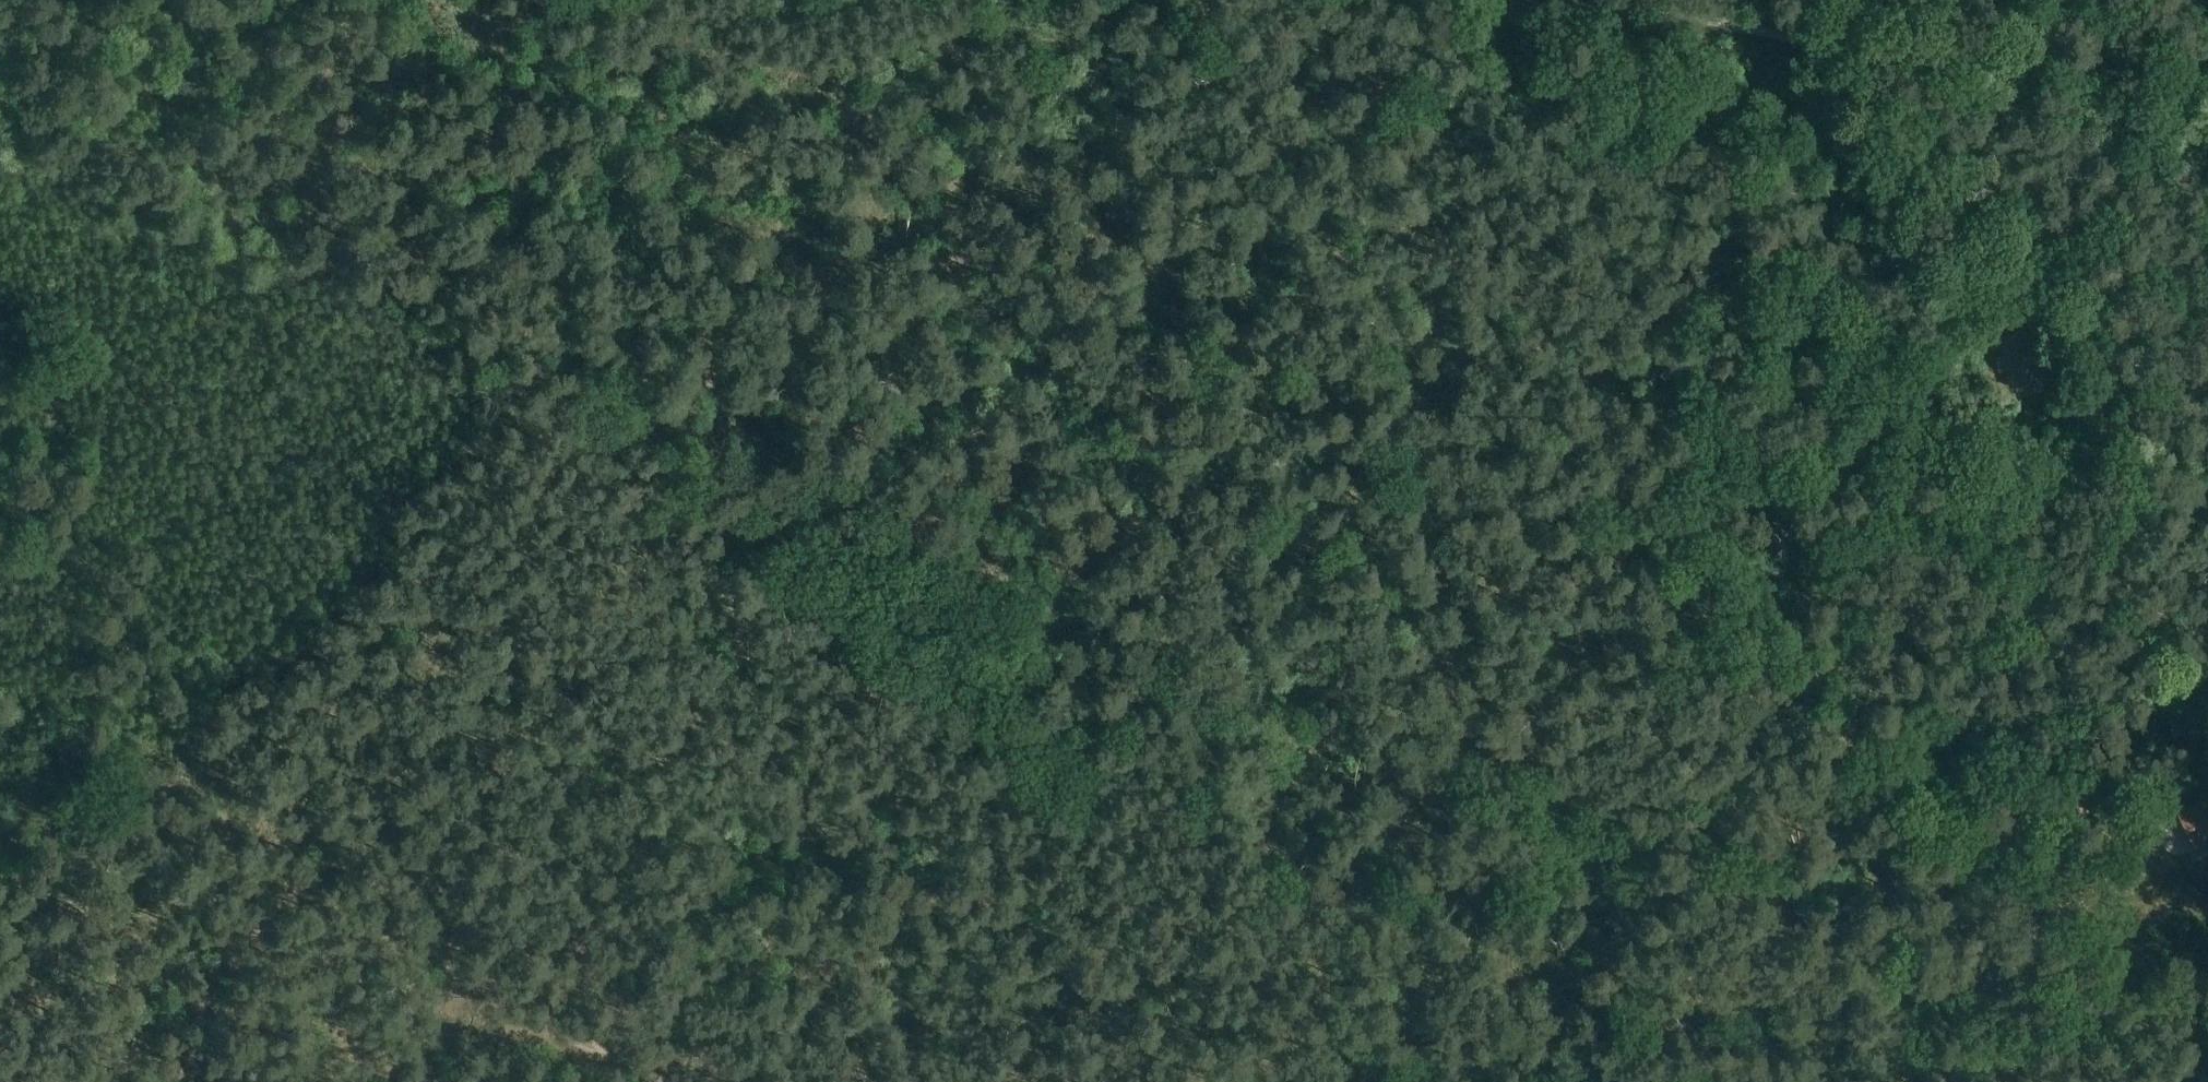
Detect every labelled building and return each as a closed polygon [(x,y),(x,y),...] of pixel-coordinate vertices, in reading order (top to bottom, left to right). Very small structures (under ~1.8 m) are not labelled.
[(2029,328),(1997,337),(2009,384),(2041,376),(2029,328)] [(2207,844),(2207,796),(2180,809),(2198,849),(2207,844)] [(2207,905),(2207,884),(2192,872),(2182,886),(2207,905)]
